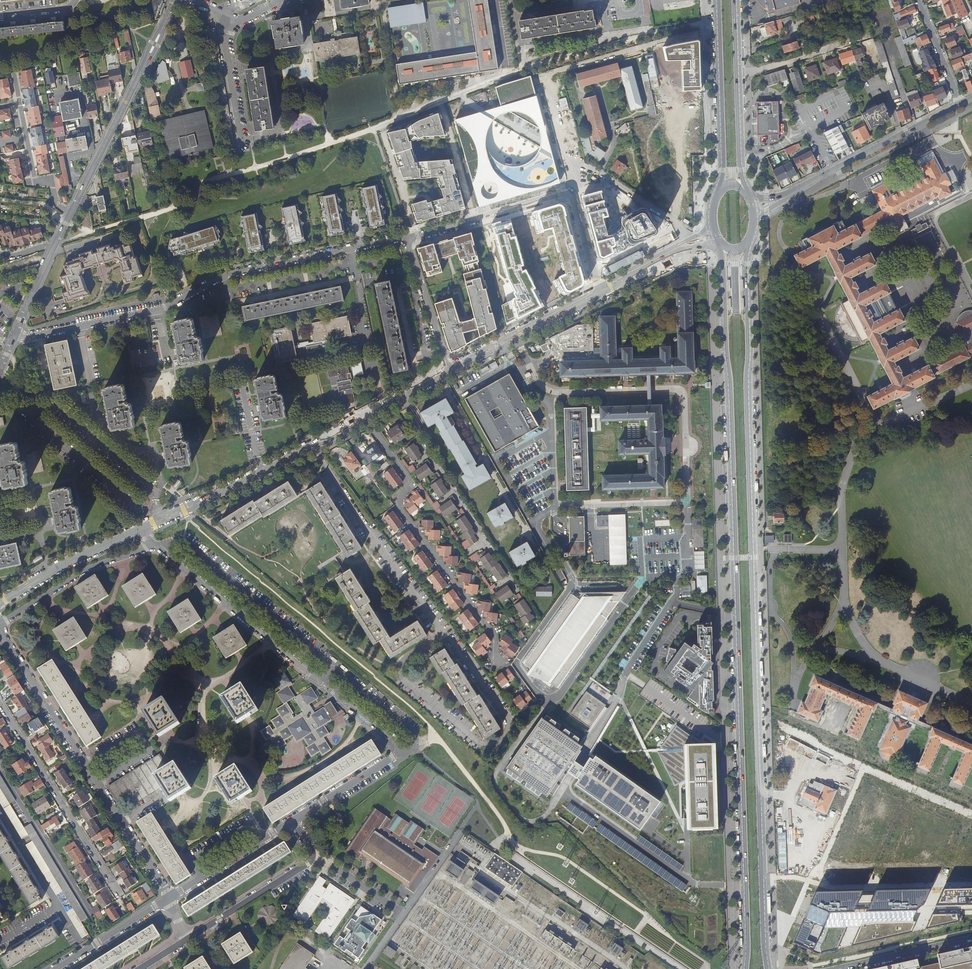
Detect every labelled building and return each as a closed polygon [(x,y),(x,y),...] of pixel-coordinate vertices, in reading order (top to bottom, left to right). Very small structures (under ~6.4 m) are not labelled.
[(152,12),(153,12),(155,20),(163,1),(163,0),(151,0),(152,12)] [(263,0),(241,0),(240,1),(244,9),(263,0)] [(342,9),(363,6),(370,5),(369,0),(370,0),(341,0),(342,9)] [(398,68),(398,69),(400,84),(425,80),(499,68),(488,0),(468,0),(477,51),(422,60),(422,62),(407,64),(408,67),(405,68),(405,67),(398,68)] [(763,6),(767,8),(768,7),(768,9),(799,0),(755,0),(763,6)] [(898,1),(897,1),(897,0),(888,0),(890,5),(893,5),(896,12),(901,10),(898,1)] [(951,0),(942,0),(945,6),(944,6),(948,17),(956,13),(951,0)] [(956,13),(959,19),(968,15),(962,0),(951,0),(956,13)] [(423,2),(387,7),(388,8),(390,27),(426,22),(423,2)] [(914,7),(894,15),(896,21),(905,17),(916,12),(914,7)] [(595,26),(592,10),(520,21),(523,38),(595,26)] [(302,26),(301,16),(293,17),(279,19),(272,21),(273,25),(275,39),(277,49),(284,48),(298,46),(305,45),(304,40),(305,40),(303,26),(302,26)] [(905,17),(896,21),(899,29),(901,28),(902,29),(909,27),(907,19),(906,20),(905,17)] [(33,22),(35,33),(65,30),(64,21),(56,22),(56,20),(51,20),(51,23),(36,24),(36,22),(33,22)] [(774,21),(765,24),(768,34),(771,33),(777,32),(774,21)] [(35,33),(33,22),(30,22),(31,25),(16,26),(15,24),(10,24),(11,27),(0,28),(0,37),(35,33)] [(946,24),(939,27),(942,33),(954,28),(952,23),(950,23),(946,25),(946,24)] [(331,40),(313,43),(314,51),(316,59),(332,56),(342,55),(360,52),(357,36),(351,37),(350,31),(338,33),(337,34),(338,39),(335,39),(335,38),(332,38),(331,38),(331,40)] [(131,44),(129,33),(121,35),(123,46),(131,44)] [(917,38),(915,35),(905,39),(902,40),(904,44),(915,39),(918,47),(924,45),(929,43),(926,34),(917,38)] [(956,42),(955,41),(955,40),(955,39),(954,38),(954,36),(945,40),(948,47),(956,44),(956,42)] [(674,44),(663,47),(666,62),(689,61),(690,62),(690,69),(684,70),(683,71),(683,92),(702,90),(700,39),(674,44)] [(881,39),(874,41),(876,48),(877,51),(878,53),(880,58),(881,64),(888,61),(881,39)] [(797,41),(782,46),(784,52),(799,48),(797,41)] [(880,58),(878,53),(877,51),(875,52),(872,44),(862,47),(865,56),(875,52),(876,56),(877,59),(880,58)] [(961,57),(963,56),(960,47),(950,50),(954,60),(961,57)] [(177,51),(179,58),(189,56),(187,48),(177,51)] [(861,48),(852,50),(855,60),(857,65),(862,63),(860,57),(864,56),(861,48)] [(134,59),(132,51),(129,51),(121,52),(121,50),(120,51),(121,58),(120,58),(120,60),(121,59),(122,62),(134,59)] [(839,55),(842,64),(855,60),(852,50),(839,55)] [(930,50),(924,52),(925,53),(924,54),(926,61),(934,58),(931,51),(930,50)] [(963,56),(961,57),(963,62),(971,58),(971,52),(963,56)] [(88,56),(80,58),(83,73),(90,71),(88,56)] [(179,58),(181,69),(182,73),(183,78),(193,76),(191,68),(189,56),(179,58)] [(954,69),(964,65),(963,62),(961,57),(954,60),(951,61),(954,69)] [(836,58),(824,62),(828,74),(840,70),(836,58)] [(935,67),(936,67),(935,63),(934,63),(932,59),(922,63),(925,71),(930,83),(940,78),(935,67)] [(166,63),(162,60),(162,62),(160,61),(158,64),(159,64),(152,80),(159,83),(169,81),(169,78),(167,70),(166,63)] [(422,60),(397,64),(398,68),(405,67),(405,68),(408,67),(407,64),(422,62),(422,60)] [(894,79),(888,61),(881,64),(884,72),(887,81),(894,79)] [(620,69),(618,63),(576,74),(580,87),(621,76),(631,111),(643,107),(632,66),(620,69)] [(812,64),(805,66),(809,80),(820,77),(816,64),(812,66),(812,64)] [(123,81),(120,68),(115,69),(109,71),(108,71),(108,75),(110,83),(123,81)] [(193,76),(183,78),(184,82),(198,78),(196,69),(193,69),(193,68),(191,68),(193,76)] [(274,128),(264,68),(247,71),(257,131),(274,128)] [(788,79),(788,77),(787,77),(785,69),(773,73),(772,71),(766,73),(766,75),(765,75),(764,87),(788,79)] [(971,91),(971,85),(965,69),(959,71),(960,74),(960,75),(961,77),(964,75),(970,92),(971,91)] [(22,77),(20,77),(22,85),(24,84),(24,86),(25,89),(23,90),(28,108),(29,113),(31,121),(32,126),(42,124),(38,106),(37,106),(36,103),(38,103),(35,90),(34,91),(33,88),(35,87),(31,70),(21,71),(22,75),(22,77)] [(54,70),(46,72),(48,83),(56,82),(54,70)] [(81,84),(79,71),(66,74),(67,79),(69,87),(81,84)] [(798,71),(790,74),(796,92),(804,89),(798,71)] [(651,91),(647,73),(643,74),(649,106),(647,106),(649,118),(657,116),(654,102),(651,91)] [(108,75),(98,77),(99,80),(95,81),(98,96),(106,94),(106,93),(112,91),(110,83),(108,75)] [(497,86),(503,106),(537,97),(531,75),(510,81),(497,86)] [(4,79),(0,80),(0,96),(1,96),(1,99),(9,97),(8,94),(4,79)] [(887,81),(892,99),(899,97),(894,79),(887,81)] [(203,82),(196,84),(198,92),(204,90),(203,82)] [(157,103),(156,100),(154,100),(153,93),(154,93),(154,91),(150,87),(144,88),(150,117),(160,115),(157,103)] [(934,93),(935,94),(938,101),(947,97),(943,87),(933,91),(934,93)] [(653,90),(654,101),(664,101),(663,89),(653,90)] [(933,91),(922,95),(923,97),(926,107),(938,103),(937,101),(935,94),(934,93),(933,91)] [(919,93),(907,97),(911,108),(923,104),(919,93)] [(595,141),(607,137),(596,96),(583,99),(592,132),(580,135),(586,156),(598,164),(606,153),(596,146),(595,141)] [(540,127),(547,131),(537,97),(503,106),(510,111),(540,127)] [(78,99),(70,100),(70,99),(69,100),(69,101),(59,103),(63,121),(82,117),(78,99)] [(755,100),(755,114),(757,113),(757,102),(764,102),(764,100),(755,100)] [(778,116),(778,107),(777,102),(770,102),(764,102),(757,102),(757,113),(757,117),(757,119),(758,135),(766,134),(771,134),(779,134),(778,119),(778,116)] [(96,104),(86,106),(88,118),(93,117),(93,116),(94,116),(98,115),(96,104)] [(863,115),(870,129),(874,127),(886,121),(890,119),(887,114),(888,113),(886,110),(887,110),(884,104),(878,107),(877,105),(866,110),(867,112),(863,115)] [(510,111),(503,106),(481,111),(494,119),(500,114),(506,111),(510,111)] [(908,108),(896,111),(899,122),(911,118),(908,108)] [(11,118),(9,109),(0,110),(0,121),(11,118)] [(166,125),(165,120),(159,122),(168,159),(173,157),(172,152),(177,153),(183,154),(184,158),(199,155),(198,150),(202,148),(206,144),(208,149),(212,148),(204,111),(199,112),(200,116),(196,116),(191,115),(188,116),(186,116),(181,117),(176,118),(173,120),(169,123),(166,125)] [(552,152),(541,145),(536,155),(528,162),(518,166),(507,165),(497,160),(490,152),(486,142),(487,131),(492,121),(494,119),(481,111),(455,119),(481,206),(560,182),(552,152)] [(61,116),(51,118),(55,141),(57,141),(56,136),(65,135),(62,121),(61,116)] [(454,211),(466,207),(455,167),(454,163),(450,164),(448,159),(416,160),(411,140),(423,137),(444,135),(439,118),(431,118),(424,118),(416,123),(406,129),(388,132),(402,173),(404,178),(438,176),(444,197),(427,203),(426,199),(411,204),(417,222),(440,215),(454,211)] [(758,135),(757,119),(756,119),(756,136),(766,136),(766,134),(758,135)] [(779,134),(771,134),(771,136),(780,136),(780,119),(778,119),(779,134)] [(627,129),(626,123),(618,130),(618,134),(627,129)] [(839,131),(844,129),(841,124),(824,132),(838,159),(850,152),(848,150),(849,149),(850,149),(845,139),(843,140),(839,131)] [(865,126),(852,132),(858,143),(865,139),(867,140),(870,138),(870,136),(865,126)] [(41,127),(33,128),(42,165),(44,174),(50,172),(49,170),(51,169),(48,156),(47,157),(46,154),(48,154),(46,145),(44,145),(44,142),(45,142),(43,129),(41,129),(41,127)] [(547,131),(540,127),(542,134),(542,140),(541,145),(552,152),(547,131)] [(42,165),(33,128),(30,129),(31,134),(32,138),(34,147),(36,147),(36,150),(37,152),(34,152),(35,156),(36,156),(38,165),(37,165),(38,169),(39,174),(44,174),(42,165)] [(138,146),(152,144),(149,130),(135,133),(136,135),(138,146)] [(9,131),(2,132),(3,139),(11,137),(9,131)] [(66,142),(56,144),(62,175),(65,189),(67,201),(72,201),(71,199),(72,199),(72,197),(73,196),(72,191),(70,192),(68,182),(62,154),(68,152),(68,153),(69,153),(68,152),(82,149),(82,150),(83,150),(82,150),(84,149),(87,148),(85,135),(65,140),(66,142)] [(121,138),(123,147),(127,146),(128,151),(139,149),(138,146),(136,135),(121,138)] [(798,143),(784,149),(785,150),(787,154),(797,149),(796,149),(801,147),(799,143),(798,143)] [(12,145),(5,146),(6,153),(14,151),(12,145)] [(793,159),(798,168),(802,165),(802,167),(806,165),(805,162),(807,161),(808,163),(812,161),(813,163),(817,161),(811,150),(803,155),(802,154),(793,159)] [(132,170),(142,168),(140,155),(133,157),(135,163),(130,164),(132,170)] [(19,158),(9,160),(12,174),(11,175),(13,183),(23,181),(22,173),(21,173),(19,158)] [(616,165),(613,170),(623,176),(629,167),(618,160),(615,165),(616,165)] [(950,194),(947,186),(950,185),(944,174),(941,176),(933,160),(922,165),(927,176),(890,196),(884,185),(872,191),(882,211),(863,221),(837,234),(833,226),(825,230),(824,228),(815,233),(816,235),(808,239),(812,247),(794,256),(800,268),(826,255),(834,272),(839,283),(840,283),(849,300),(841,304),(861,343),(869,338),(878,356),(877,356),(883,367),(883,366),(892,384),(867,397),(873,408),(893,398),(913,388),(933,377),(932,375),(936,373),(937,374),(969,357),(969,356),(971,355),(971,315),(969,317),(968,314),(964,317),(965,319),(956,323),(962,334),(966,332),(971,342),(964,346),(931,362),(932,364),(927,366),(901,379),(898,373),(900,372),(897,366),(895,367),(893,362),(918,349),(920,347),(915,337),(913,338),(905,342),(898,345),(887,351),(884,345),(886,344),(883,338),(881,339),(878,333),(906,319),(900,309),(897,310),(872,323),(869,317),(871,316),(868,311),(867,312),(864,306),(891,292),(886,281),(858,295),(855,289),(857,288),(854,283),(852,284),(849,278),(877,263),(871,253),(862,258),(854,261),(844,267),(840,261),(842,260),(840,255),(838,256),(835,250),(889,222),(897,235),(907,230),(903,220),(900,216),(937,197),(939,200),(950,194)] [(774,161),(770,163),(774,172),(774,173),(775,173),(778,171),(774,161)] [(127,167),(113,169),(116,182),(121,181),(121,178),(129,177),(127,167)] [(793,180),(799,177),(795,170),(789,173),(793,180)] [(783,182),(778,171),(775,173),(779,184),(783,182)] [(65,189),(62,175),(55,176),(58,191),(65,189)] [(385,224),(377,185),(362,188),(370,227),(385,224)] [(584,196),(600,261),(658,231),(646,210),(611,189),(584,196)] [(344,233),(336,194),(322,197),(330,236),(344,233)] [(99,211),(106,209),(103,195),(96,197),(99,211)] [(587,284),(565,202),(535,211),(533,213),(532,215),(537,231),(553,226),(567,273),(555,278),(562,293),(565,293),(568,293),(587,284)] [(305,244),(297,205),(282,208),(290,247),(305,244)] [(263,252),(255,213),(241,216),(249,255),(263,252)] [(511,218),(492,224),(504,271),(514,291),(513,299),(502,305),(507,326),(545,305),(526,269),(523,271),(521,263),(523,263),(511,218)] [(910,231),(913,235),(928,227),(926,223),(920,225),(922,228),(917,231),(916,228),(910,231)] [(175,255),(220,241),(216,226),(170,240),(175,255)] [(36,231),(29,233),(28,231),(20,234),(19,231),(11,234),(11,233),(4,235),(2,228),(0,229),(0,238),(1,238),(3,246),(7,245),(5,240),(8,239),(11,247),(19,245),(19,246),(28,243),(28,242),(31,240),(32,242),(39,239),(36,231)] [(480,337),(497,328),(481,270),(469,233),(444,240),(417,248),(426,275),(440,272),(439,259),(457,253),(465,272),(463,274),(475,317),(460,322),(452,297),(434,303),(451,352),(461,348),(466,345),(463,333),(478,329),(480,337)] [(98,251),(95,253),(99,264),(104,263),(114,260),(114,259),(118,261),(120,262),(120,264),(121,266),(122,269),(120,269),(122,276),(124,281),(125,280),(126,284),(135,282),(134,278),(142,275),(137,257),(135,257),(131,244),(125,246),(125,244),(118,246),(118,245),(111,247),(110,244),(97,249),(98,251)] [(603,267),(606,275),(652,253),(649,247),(645,249),(644,247),(603,267)] [(87,292),(85,286),(83,281),(82,279),(82,276),(81,275),(81,272),(84,269),(85,270),(94,267),(94,266),(99,264),(95,253),(93,253),(92,250),(79,255),(79,257),(72,259),(73,260),(62,264),(62,265),(62,266),(65,275),(60,276),(61,281),(64,281),(67,291),(65,292),(62,293),(63,297),(64,299),(66,299),(67,303),(74,301),(74,300),(83,298),(90,296),(90,295),(89,291),(87,292)] [(390,281),(377,284),(396,373),(409,371),(408,364),(406,357),(403,341),(401,334),(398,317),(397,311),(393,294),(392,288),(390,281)] [(252,304),(243,306),(246,321),(344,301),(341,286),(331,288),(311,292),(292,296),(272,300),(252,304)] [(560,361),(560,376),(578,376),(587,376),(587,375),(621,374),(621,375),(630,375),(630,374),(647,374),(650,374),(668,373),(668,374),(676,374),(676,373),(694,372),(694,361),(693,361),(692,291),(677,291),(678,358),(670,358),(670,347),(660,347),(660,358),(632,359),(632,348),(622,348),(622,359),(616,359),(615,316),(599,316),(600,336),(601,360),(560,361)] [(897,310),(888,293),(864,306),(867,312),(868,311),(871,316),(869,317),(872,323),(897,310)] [(34,324),(46,320),(44,314),(32,318),(34,324)] [(347,317),(309,324),(313,342),(307,343),(307,341),(298,343),(299,345),(294,346),(290,327),(271,331),(275,353),(274,353),(275,354),(277,363),(297,359),(294,349),(321,343),(321,345),(332,343),(331,339),(351,335),(347,317)] [(178,348),(180,357),(180,361),(182,361),(182,364),(191,362),(192,363),(204,360),(203,353),(204,353),(200,337),(197,337),(197,335),(194,335),(194,333),(196,333),(193,318),(190,319),(189,318),(176,321),(176,322),(173,323),(178,348)] [(578,324),(551,337),(553,347),(553,358),(593,357),(593,324),(592,323),(578,324)] [(966,332),(962,334),(967,344),(971,342),(966,332)] [(68,340),(45,345),(55,390),(77,385),(68,340)] [(496,361),(489,364),(492,369),(499,366),(496,361)] [(361,363),(351,365),(354,376),(363,374),(361,363)] [(349,373),(347,365),(327,369),(329,377),(338,375),(339,381),(337,382),(342,405),(355,402),(350,379),(348,380),(347,374),(349,373)] [(509,373),(465,399),(495,451),(539,426),(538,424),(509,373)] [(258,378),(255,379),(260,405),(262,418),(263,417),(264,420),(273,418),(273,419),(286,417),(284,409),(286,409),(282,393),(279,394),(278,391),(276,392),(276,389),(278,389),(275,375),(272,376),(271,374),(258,377),(258,378)] [(109,414),(111,423),(110,423),(111,427),(112,427),(113,429),(122,428),(122,429),(135,426),(134,419),(135,419),(132,403),(128,403),(128,401),(126,402),(125,399),(127,398),(124,384),(121,385),(120,384),(107,387),(107,388),(104,388),(109,414)] [(421,412),(429,426),(436,422),(441,432),(440,432),(444,439),(446,438),(448,441),(446,442),(449,449),(451,448),(454,455),(456,454),(458,457),(456,458),(465,474),(462,476),(470,490),(485,482),(484,480),(491,477),(483,463),(478,466),(477,467),(475,464),(477,464),(469,450),(466,451),(465,449),(467,447),(463,439),(462,440),(459,434),(456,436),(454,433),(457,431),(454,425),(454,424),(451,417),(449,418),(447,415),(449,414),(454,412),(446,399),(440,402),(439,401),(431,406),(432,408),(430,409),(429,407),(421,412)] [(648,405),(600,406),(600,420),(647,419),(648,439),(618,440),(619,454),(648,453),(649,473),(602,475),(602,489),(663,487),(663,477),(664,477),(663,454),(665,454),(664,437),(663,437),(662,414),(661,414),(661,404),(651,405),(648,405)] [(587,428),(586,407),(563,407),(564,428),(564,442),(566,482),(566,489),(589,489),(587,428)] [(161,426),(166,452),(165,452),(167,461),(168,465),(169,464),(169,467),(179,465),(179,466),(191,464),(190,457),(191,456),(188,441),(184,441),(184,439),(182,439),(181,437),(183,436),(180,422),(177,423),(177,422),(163,424),(164,426),(161,426)] [(628,423),(628,434),(640,433),(640,422),(628,423)] [(397,426),(387,432),(394,443),(404,437),(402,433),(404,432),(401,427),(399,429),(397,426)] [(13,441),(1,444),(1,445),(0,445),(0,458),(3,472),(2,472),(4,481),(5,484),(6,484),(6,486),(13,484),(24,482),(13,441)] [(14,441),(13,441),(24,482),(24,484),(28,483),(27,476),(28,476),(25,460),(21,461),(21,458),(19,459),(18,456),(20,456),(18,442),(14,442),(14,441)] [(409,442),(403,447),(413,462),(422,455),(421,453),(422,452),(420,449),(418,447),(417,448),(416,446),(414,443),(411,445),(409,442)] [(374,444),(362,452),(370,463),(382,454),(374,444)] [(40,449),(31,451),(32,455),(36,474),(45,472),(44,471),(45,470),(45,466),(43,466),(40,449)] [(32,455),(31,451),(27,451),(28,453),(26,453),(31,475),(36,474),(32,455)] [(359,464),(350,452),(345,455),(347,457),(343,460),(350,470),(354,467),(358,465),(359,464)] [(382,454),(370,463),(372,465),(383,457),(382,454)] [(403,459),(401,461),(410,475),(414,472),(420,480),(432,472),(429,468),(432,466),(428,460),(425,462),(426,464),(417,471),(412,464),(409,467),(403,459)] [(373,478),(363,464),(361,466),(363,468),(360,470),(364,476),(363,477),(367,483),(370,481),(374,478),(373,478)] [(392,468),(383,474),(389,481),(399,474),(397,471),(395,472),(394,471),(392,468)] [(432,484),(431,485),(438,496),(448,489),(447,487),(446,488),(445,486),(442,483),(442,482),(443,481),(441,478),(442,477),(437,471),(434,473),(436,477),(430,481),(432,484)] [(399,474),(389,481),(394,489),(403,483),(401,480),(400,479),(401,477),(399,474)] [(375,480),(374,478),(370,481),(386,502),(390,500),(375,480)] [(253,501),(221,521),(230,536),(262,516),(263,518),(297,496),(288,481),(254,503),(253,501)] [(362,548),(320,482),(305,492),(347,557),(352,554),(355,558),(359,555),(357,551),(362,548)] [(420,483),(417,485),(438,515),(442,512),(445,516),(457,507),(454,504),(457,501),(453,495),(450,497),(451,499),(441,506),(437,500),(433,502),(420,483)] [(69,531),(70,531),(82,528),(80,521),(82,521),(78,505),(75,506),(74,503),(72,504),(72,501),(74,501),(71,487),(68,488),(68,486),(59,488),(54,489),(54,490),(51,491),(56,517),(58,525),(58,526),(58,529),(59,529),(60,532),(69,530),(69,531)] [(410,498),(417,507),(424,501),(416,490),(413,492),(415,494),(413,496),(410,498)] [(410,514),(418,509),(417,507),(410,498),(410,497),(407,500),(408,502),(407,503),(404,505),(410,514)] [(499,506),(487,512),(495,527),(500,524),(501,525),(505,523),(504,522),(513,517),(506,503),(500,507),(499,506)] [(449,525),(446,527),(463,551),(478,541),(474,535),(476,533),(474,530),(473,531),(472,529),(471,528),(472,527),(464,515),(466,514),(461,508),(458,510),(461,514),(455,518),(456,520),(455,521),(463,533),(462,533),(466,539),(461,543),(449,525)] [(383,517),(389,525),(400,517),(397,514),(395,515),(394,514),(392,511),(383,517)] [(772,514),(773,523),(781,522),(781,513),(772,514)] [(627,563),(626,514),(597,514),(598,526),(610,526),(610,564),(627,563)] [(584,515),(569,516),(570,551),(567,551),(567,552),(565,552),(565,554),(568,554),(568,555),(585,554),(584,515)] [(400,517),(389,525),(394,532),(403,526),(401,523),(400,521),(402,520),(400,517)] [(433,520),(422,519),(422,522),(422,525),(419,524),(419,528),(426,529),(432,529),(433,520)] [(704,551),(703,519),(693,519),(693,520),(694,552),(704,551)] [(432,529),(426,529),(425,533),(428,533),(428,535),(428,538),(439,539),(439,530),(432,529)] [(400,539),(404,545),(414,537),(411,533),(408,530),(399,536),(401,538),(400,539)] [(414,537),(404,545),(408,550),(409,549),(410,551),(419,544),(414,537)] [(11,566),(21,564),(17,542),(5,544),(0,546),(0,569),(11,566)] [(521,545),(509,551),(518,566),(522,563),(523,564),(527,562),(526,561),(536,555),(528,542),(522,545),(521,545)] [(451,547),(437,546),(437,550),(440,550),(440,552),(440,555),(444,556),(451,556),(451,547)] [(413,557),(418,564),(429,556),(427,553),(425,555),(424,553),(422,550),(413,557)] [(477,551),(468,558),(495,597),(498,595),(502,602),(514,594),(508,585),(497,593),(494,589),(497,587),(495,583),(492,586),(475,562),(481,559),(489,570),(491,569),(499,580),(508,575),(500,563),(499,564),(497,561),(496,561),(495,560),(489,552),(488,554),(485,551),(479,555),(477,551)] [(704,551),(694,552),(694,570),(697,570),(704,570),(704,551)] [(429,556),(418,564),(424,571),(432,565),(430,562),(429,561),(431,559),(429,556)] [(444,556),(443,560),(446,560),(446,562),(446,565),(457,566),(458,556),(451,556),(444,556)] [(371,601),(350,569),(341,575),(340,573),(336,576),(337,577),(335,578),(356,611),(354,612),(374,644),(381,640),(392,657),(428,634),(418,620),(391,637),(369,603),(371,601)] [(428,576),(433,584),(444,576),(442,573),(440,574),(438,573),(436,570),(428,576)] [(471,574),(457,572),(456,576),(459,576),(459,578),(459,582),(465,583),(470,584),(471,574)] [(133,580),(121,588),(134,608),(156,595),(143,574),(133,580)] [(85,582),(74,589),(87,610),(97,604),(108,596),(95,576),(85,582)] [(444,576),(433,584),(439,591),(447,585),(444,580),(446,579),(444,576)] [(706,593),(706,576),(697,576),(698,593),(706,593)] [(470,584),(465,583),(464,587),(467,587),(467,589),(466,593),(478,595),(479,585),(470,584)] [(552,587),(537,586),(536,594),(548,595),(548,596),(552,596),(552,590),(552,587)] [(444,598),(448,604),(458,596),(456,593),(455,593),(452,589),(444,595),(445,597),(444,598)] [(536,647),(524,663),(557,687),(607,618),(598,612),(606,602),(619,601),(626,592),(604,592),(580,592),(585,596),(584,597),(583,599),(582,600),(574,594),(536,647)] [(533,611),(520,593),(517,595),(519,598),(514,602),(524,617),(522,618),(526,625),(536,618),(533,614),(532,615),(531,614),(530,613),(533,611)] [(458,596),(448,604),(452,609),(453,608),(455,610),(463,603),(458,596)] [(178,607),(167,613),(180,634),(190,627),(201,621),(188,600),(178,607)] [(491,602),(476,600),(476,604),(479,605),(478,607),(478,610),(484,611),(489,612),(491,602)] [(459,619),(463,624),(473,617),(474,616),(471,613),(470,613),(467,609),(459,615),(460,617),(459,619)] [(508,610),(505,612),(513,624),(516,622),(508,610)] [(489,612),(484,611),(484,614),(487,615),(486,617),(486,621),(496,622),(498,613),(489,612)] [(473,617),(463,624),(467,629),(468,628),(470,630),(478,624),(473,617)] [(64,625),(53,632),(66,652),(87,639),(74,618),(64,625)] [(704,623),(698,623),(699,644),(695,642),(693,645),(700,650),(694,659),(688,654),(682,652),(682,651),(676,650),(677,648),(670,646),(667,660),(681,670),(676,676),(683,682),(688,675),(698,683),(689,697),(708,710),(710,710),(713,710),(713,702),(715,702),(715,697),(714,696),(713,690),(712,690),(712,687),(713,686),(713,685),(714,684),(714,683),(714,682),(714,681),(714,679),(713,678),(713,676),(711,672),(711,654),(711,651),(712,651),(712,634),(712,624),(704,625),(704,623)] [(223,631),(213,638),(226,659),(235,653),(247,646),(234,625),(223,631)] [(479,641),(486,649),(489,647),(487,644),(489,643),(491,641),(485,633),(478,638),(479,641)] [(513,640),(506,634),(499,643),(502,645),(504,647),(502,649),(505,651),(511,643),(513,640)] [(479,641),(472,647),(478,655),(481,653),(482,652),(484,654),(487,651),(486,649),(479,641)] [(511,643),(505,651),(503,654),(506,656),(508,654),(509,655),(512,657),(519,648),(511,643)] [(455,664),(445,648),(430,657),(441,674),(443,672),(463,705),(465,704),(486,737),(501,728),(479,694),(477,695),(457,663),(455,664)] [(69,690),(51,662),(39,669),(41,674),(55,695),(61,704),(75,726),(80,735),(88,747),(100,739),(90,722),(69,690)] [(5,663),(0,667),(0,669),(8,681),(9,681),(15,677),(5,663)] [(494,677),(501,686),(514,677),(508,668),(502,672),(498,675),(498,674),(494,677)] [(274,678),(281,689),(287,684),(291,682),(284,672),(274,678)] [(876,703),(848,690),(814,675),(809,686),(811,687),(804,703),(801,701),(796,712),(817,721),(822,711),(819,709),(826,693),(858,707),(846,734),(858,740),(863,730),(871,712),(873,712),(875,707),(890,714),(888,718),(892,719),(879,749),(881,750),(880,752),(883,758),(888,760),(894,758),(895,756),(896,757),(910,727),(913,729),(915,725),(930,731),(927,736),(929,737),(917,766),(915,771),(918,772),(926,775),(941,742),(948,746),(949,748),(952,750),(954,749),(955,748),(963,752),(950,780),(951,780),(948,785),(952,787),(952,786),(959,790),(961,785),(962,785),(971,761),(971,745),(961,740),(932,727),(917,720),(919,716),(921,716),(926,703),(898,691),(892,704),(894,705),(892,709),(876,702),(876,703)] [(23,691),(15,677),(9,681),(12,685),(10,686),(12,690),(14,689),(18,695),(23,691)] [(542,717),(507,767),(509,768),(507,773),(512,776),(515,773),(518,775),(516,779),(521,782),(524,779),(532,785),(530,789),(535,792),(538,789),(547,795),(550,792),(554,794),(560,784),(557,782),(559,779),(562,781),(567,774),(564,772),(566,769),(569,771),(574,763),(572,762),(574,759),(575,760),(582,750),(580,749),(583,745),(608,708),(605,706),(606,704),(612,695),(593,681),(587,690),(586,690),(570,713),(590,727),(579,743),(573,738),(575,734),(570,731),(567,734),(559,729),(561,725),(556,721),(553,725),(550,722),(552,718),(547,715),(544,718),(542,717)] [(233,692),(221,699),(237,724),(247,718),(258,711),(242,685),(233,692)] [(289,686),(282,690),(278,693),(285,703),(295,697),(289,686)] [(286,704),(277,709),(281,715),(272,721),(277,728),(273,731),(270,726),(261,732),(267,740),(273,736),(275,739),(272,741),(277,749),(286,744),(285,741),(293,736),(296,742),(303,738),(308,746),(305,748),(311,756),(319,751),(321,755),(330,750),(325,741),(323,742),(321,738),(322,737),(323,738),(326,736),(326,735),(328,734),(324,727),(327,725),(326,723),(331,720),(323,708),(315,713),(309,704),(313,701),(314,702),(317,701),(316,700),(318,698),(312,688),(302,694),(300,695),(301,696),(299,698),(298,696),(295,698),(304,712),(294,719),(286,704)] [(512,700),(519,709),(532,699),(526,691),(521,694),(520,694),(516,697),(512,700)] [(164,698),(142,712),(152,728),(158,738),(180,724),(164,698)] [(24,709),(15,714),(22,724),(26,722),(27,723),(31,721),(24,709)] [(40,717),(27,725),(31,731),(32,730),(34,733),(37,732),(40,737),(49,731),(40,717)] [(658,751),(675,785),(688,778),(688,782),(686,783),(687,829),(718,828),(715,743),(703,743),(680,727),(666,747),(671,747),(671,750),(658,751)] [(4,732),(0,734),(0,740),(5,748),(11,744),(4,732)] [(37,746),(47,762),(54,757),(48,747),(50,746),(49,744),(52,742),(48,735),(38,742),(40,745),(37,746)] [(372,742),(263,810),(271,822),(379,754),(372,742)] [(576,784),(643,827),(663,795),(596,752),(593,757),(590,755),(583,765),(579,762),(575,760),(574,759),(572,762),(574,763),(569,771),(572,773),(580,778),(576,784)] [(13,766),(16,771),(25,765),(22,760),(13,766)] [(153,776),(164,769),(161,764),(162,764),(160,761),(155,764),(147,769),(138,774),(128,780),(119,786),(114,789),(119,797),(122,795),(129,807),(160,788),(153,776)] [(153,776),(160,788),(169,802),(191,789),(175,763),(164,769),(153,776)] [(25,765),(16,771),(18,776),(31,768),(28,764),(25,765)] [(54,768),(57,772),(55,774),(58,778),(60,782),(62,785),(65,790),(66,789),(68,792),(74,788),(72,785),(69,780),(65,774),(63,770),(60,765),(54,768)] [(236,765),(215,778),(230,804),(251,791),(236,765)] [(9,805),(15,801),(0,777),(0,790),(9,805)] [(30,781),(21,787),(23,790),(20,792),(24,798),(33,793),(30,789),(33,787),(30,781)] [(836,791),(813,781),(811,785),(808,784),(802,798),(800,803),(826,815),(836,791)] [(0,790),(0,804),(22,840),(28,836),(23,828),(9,805),(0,790)] [(74,797),(80,807),(89,802),(82,792),(74,797)] [(44,798),(32,805),(38,815),(50,808),(44,798)] [(687,884),(570,802),(566,809),(682,890),(687,884)] [(83,815),(87,822),(92,819),(96,816),(89,806),(79,812),(82,816),(83,815)] [(374,808),(345,851),(359,860),(363,854),(405,882),(404,884),(414,891),(437,857),(424,848),(422,851),(413,845),(424,829),(411,820),(409,823),(394,812),(390,818),(374,808)] [(56,816),(51,819),(52,820),(42,826),(45,830),(46,830),(46,829),(48,828),(54,824),(57,828),(60,825),(57,820),(63,816),(61,813),(56,816)] [(46,818),(48,821),(51,819),(56,816),(54,813),(46,818)] [(189,877),(150,814),(138,822),(145,833),(151,842),(164,863),(171,875),(177,884),(189,877)] [(92,819),(87,822),(90,826),(89,827),(90,829),(88,830),(92,837),(101,832),(92,819)] [(30,824),(23,828),(28,836),(32,842),(81,922),(87,918),(30,824)] [(108,828),(99,834),(108,847),(112,844),(109,839),(113,836),(108,828)] [(0,831),(0,855),(31,906),(42,899),(0,831)] [(683,865),(640,835),(637,840),(680,870),(683,865)] [(120,841),(101,852),(104,856),(114,850),(115,852),(124,847),(120,841)] [(81,922),(32,842),(25,846),(82,938),(88,935),(81,922)] [(63,849),(66,854),(68,853),(77,848),(74,842),(63,849)] [(285,843),(183,908),(189,917),(291,852),(285,843)] [(68,853),(76,867),(84,862),(80,856),(81,855),(77,848),(68,853)] [(522,873),(494,854),(485,868),(512,887),(522,873)] [(451,862),(445,871),(458,879),(463,871),(461,869),(464,863),(457,859),(453,864),(451,862)] [(120,874),(122,877),(131,871),(128,866),(125,860),(114,866),(119,874),(120,874)] [(76,867),(75,868),(83,881),(93,875),(85,862),(84,862),(76,867)] [(131,871),(122,877),(124,880),(124,881),(129,889),(136,884),(133,879),(135,877),(131,871)] [(465,885),(470,876),(466,873),(460,882),(465,885)] [(503,891),(479,875),(477,879),(474,877),(473,880),(468,886),(494,904),(498,897),(503,891)] [(87,882),(94,894),(103,889),(96,877),(87,882)] [(298,908),(294,915),(304,923),(320,900),(322,897),(334,905),(332,909),(316,931),(327,938),(354,900),(330,884),(327,889),(321,886),(325,881),(320,877),(315,884),(316,885),(300,909),(298,908)] [(146,882),(141,885),(147,894),(152,891),(146,882)] [(942,889),(935,907),(971,905),(971,888),(942,889)] [(915,911),(923,904),(930,889),(876,891),(871,902),(858,902),(862,892),(815,892),(809,905),(806,913),(803,919),(792,944),(812,951),(818,953),(821,953),(837,949),(847,927),(860,927),(852,946),(911,932),(916,922),(911,922),(915,911)] [(147,899),(141,890),(132,896),(138,904),(147,899)] [(97,897),(104,909),(112,904),(104,892),(97,897)] [(334,905),(322,897),(320,900),(332,909),(334,905)] [(132,905),(127,908),(131,914),(136,911),(132,905)] [(279,918),(280,917),(279,916),(279,914),(279,913),(278,912),(277,910),(277,909),(276,908),(275,908),(273,907),(272,906),(271,906),(269,906),(268,906),(267,906),(265,906),(264,907),(263,907),(262,908),(260,909),(260,910),(259,911),(258,913),(258,914),(257,915),(257,917),(257,918),(258,919),(258,921),(259,922),(259,923),(260,924),(261,925),(262,926),(264,927),(265,927),(266,928),(268,928),(269,928),(270,928),(272,927),(273,927),(274,926),(275,925),(276,925),(277,923),(278,922),(279,921),(279,920),(279,918)] [(372,933),(381,920),(361,906),(345,928),(350,931),(344,940),(339,937),(333,945),(344,952),(346,950),(352,954),(351,955),(352,955),(360,960),(364,953),(363,952),(365,949),(362,948),(366,942),(369,944),(375,935),(372,933)] [(120,918),(113,907),(106,912),(113,922),(120,918)] [(559,909),(555,914),(562,919),(565,913),(559,909)] [(932,916),(926,929),(958,923),(956,916),(932,916)] [(588,925),(579,919),(575,926),(576,926),(574,929),(576,931),(578,928),(580,930),(579,932),(581,934),(583,931),(583,932),(588,925)] [(86,968),(107,968),(160,936),(154,926),(86,968)] [(2,959),(9,968),(56,940),(56,939),(59,937),(53,927),(2,959)] [(350,931),(345,928),(339,937),(344,940),(350,931)] [(540,939),(571,955),(575,947),(545,931),(540,939)] [(222,945),(234,964),(252,953),(240,933),(222,945)] [(623,949),(614,943),(610,949),(611,949),(609,952),(611,954),(613,952),(616,954),(614,956),(616,957),(618,955),(623,949)] [(306,968),(314,955),(296,944),(280,968),(307,968),(306,968)] [(396,952),(388,946),(383,952),(392,958),(396,952)] [(940,964),(971,957),(971,949),(938,956),(940,964)] [(400,954),(395,962),(398,964),(404,957),(400,954)] [(184,968),(210,968),(203,957),(184,968)] [(940,964),(918,968),(971,968),(971,957),(940,964)]
